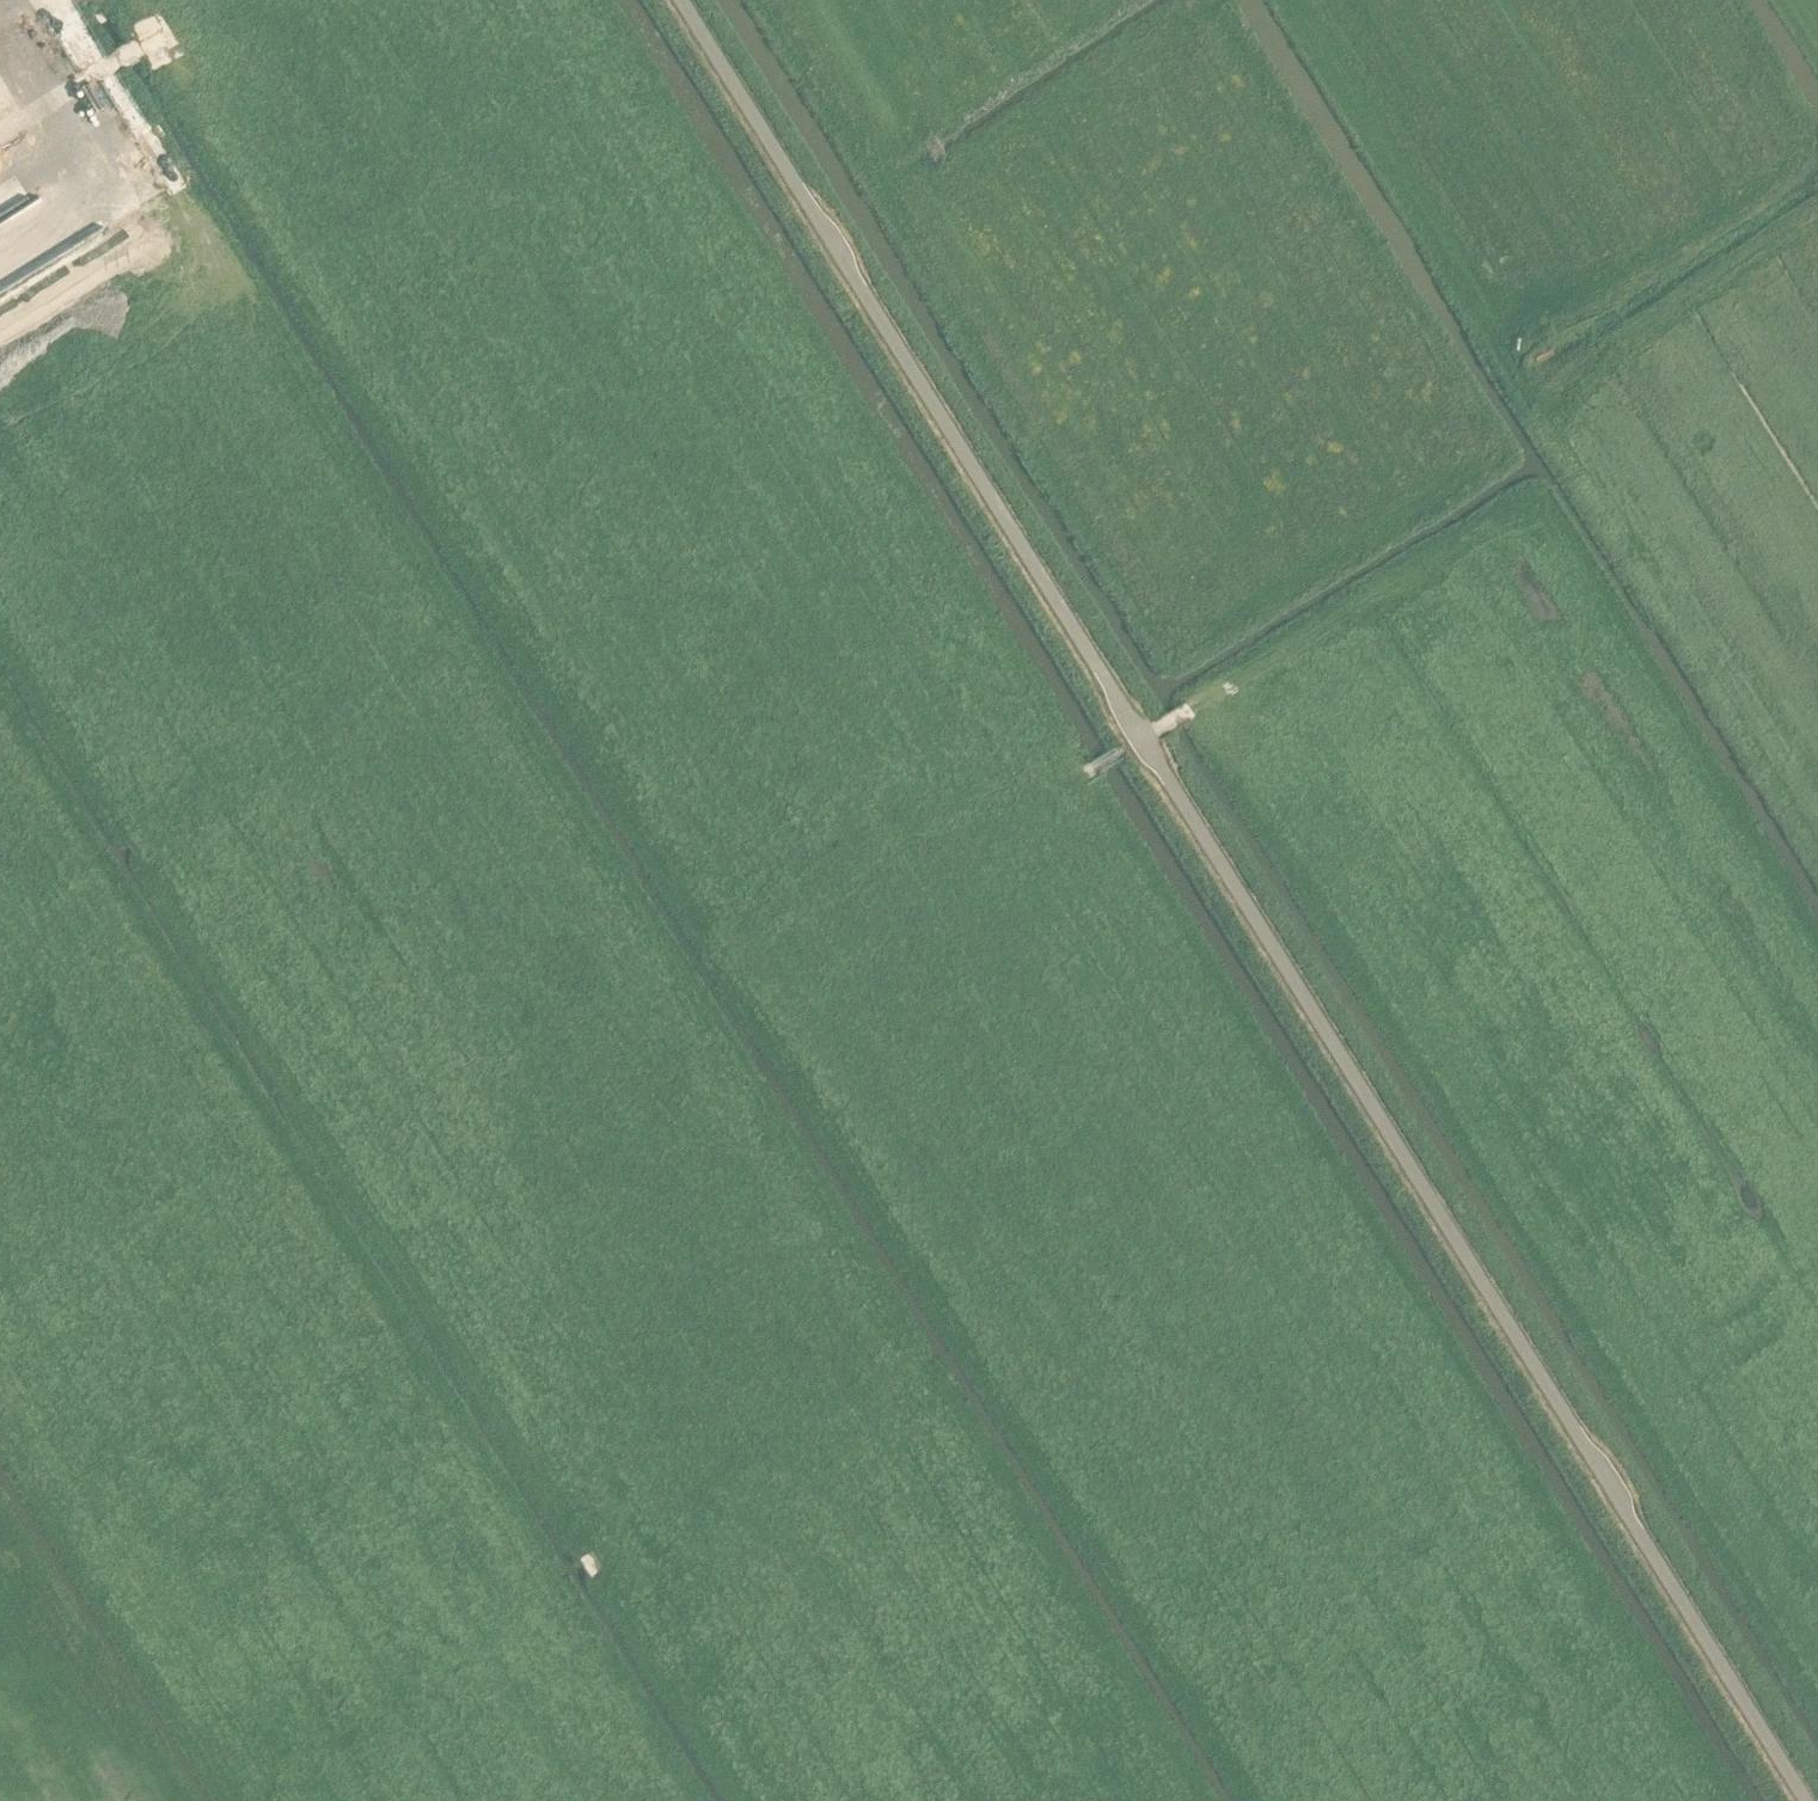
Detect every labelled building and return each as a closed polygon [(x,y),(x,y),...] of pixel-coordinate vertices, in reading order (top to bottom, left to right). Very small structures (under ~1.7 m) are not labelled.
[(93,112),(84,113),(83,106),(42,114),(49,147),(98,137),(93,112)]
